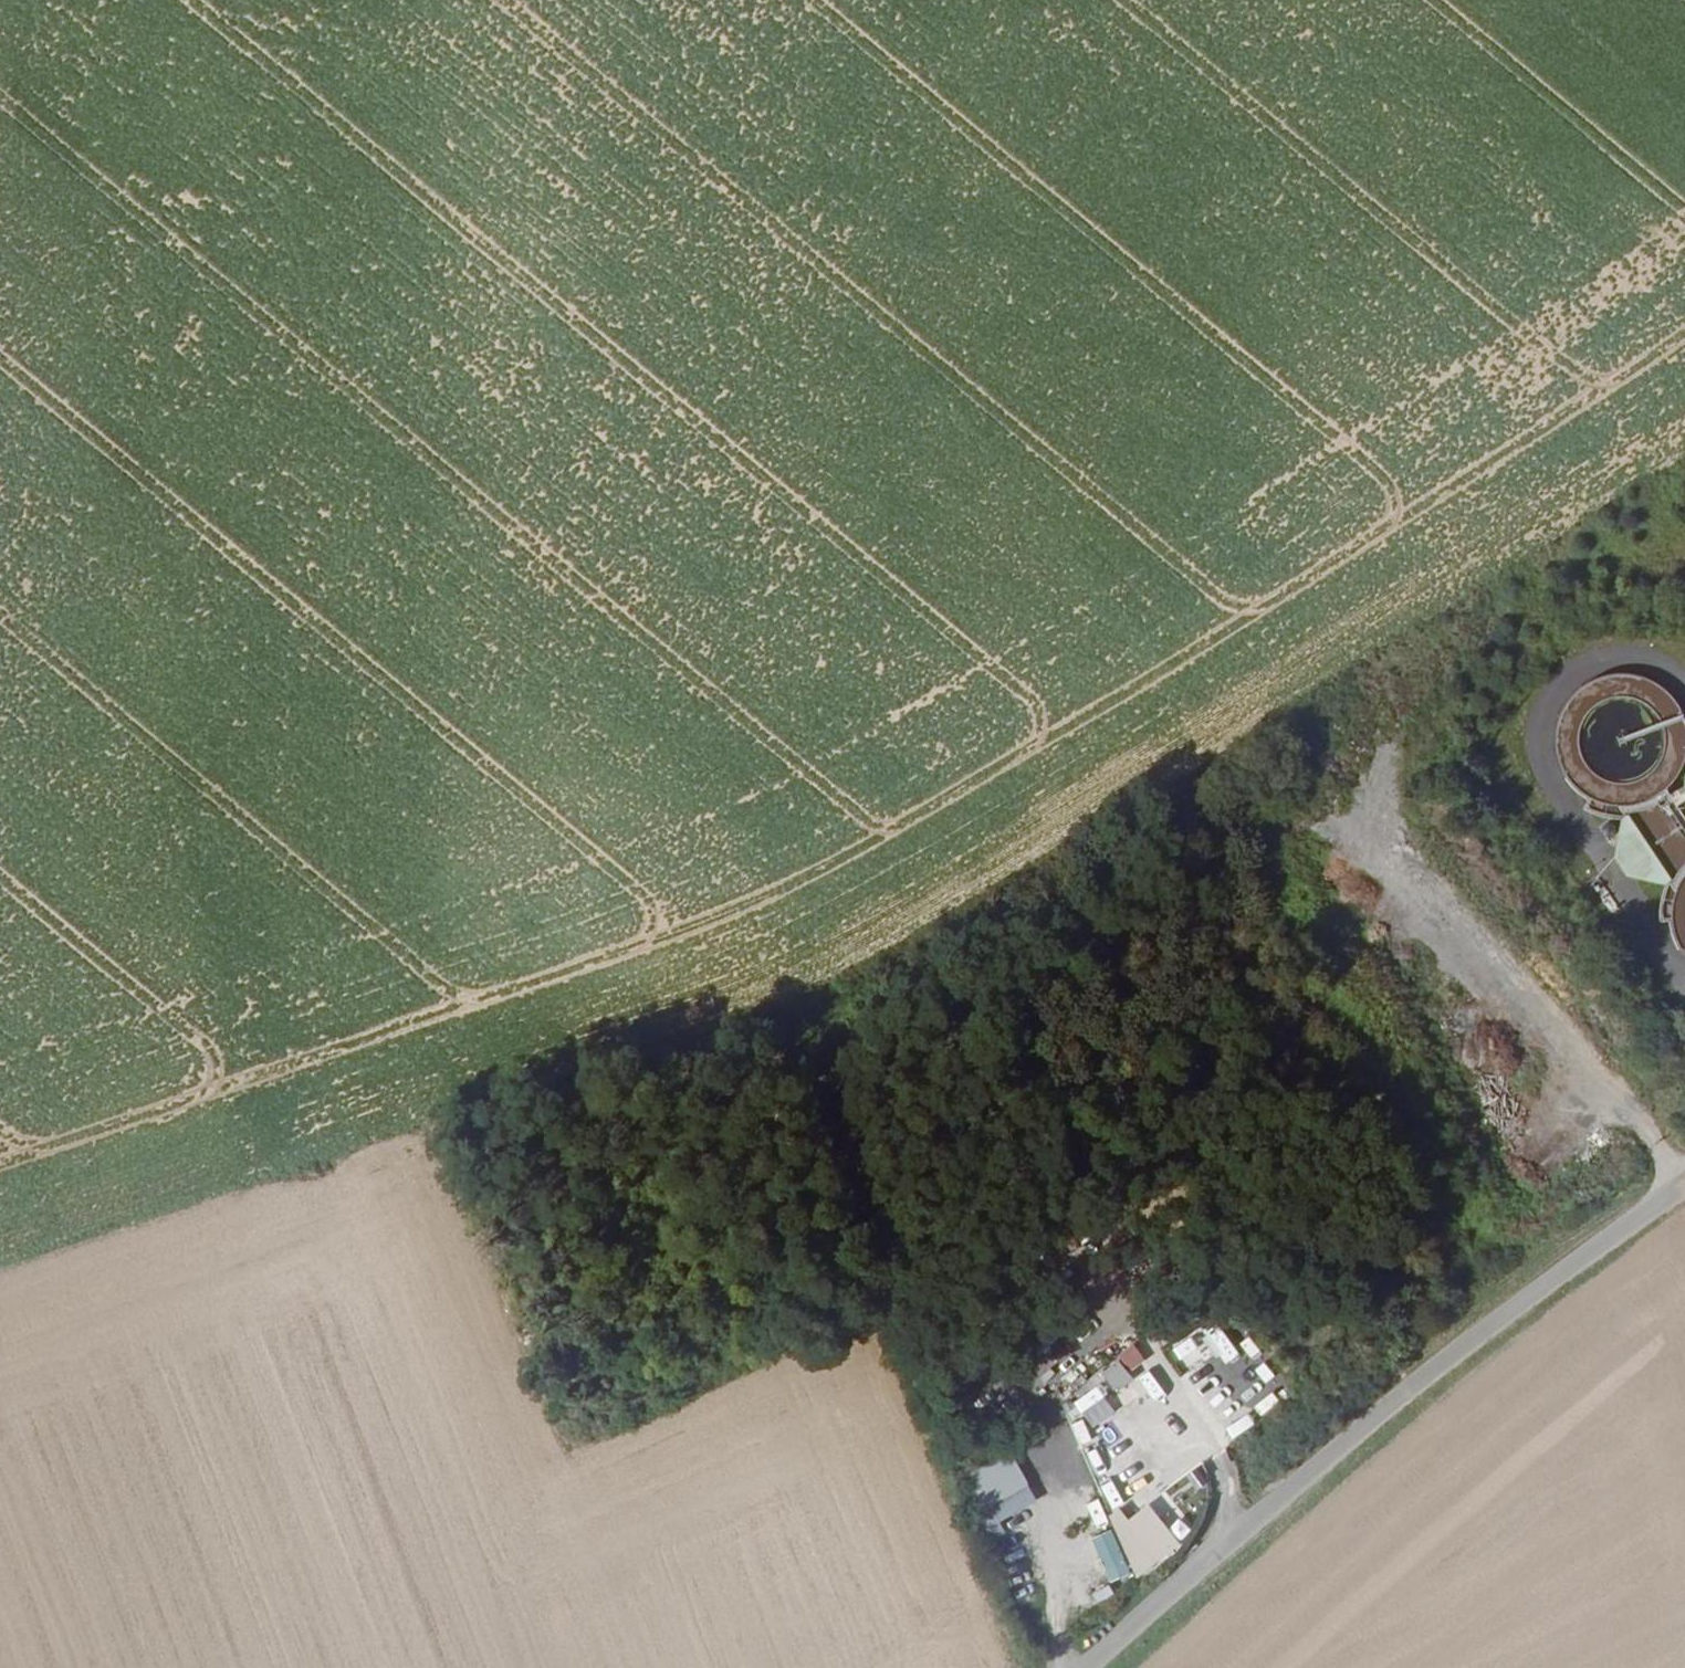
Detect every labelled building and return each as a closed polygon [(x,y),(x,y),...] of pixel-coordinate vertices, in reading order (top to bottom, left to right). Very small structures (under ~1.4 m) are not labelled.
[(1204,1326),(1164,1351),(1178,1374),(1218,1349),(1204,1326)] [(1107,1409),(1138,1392),(1135,1388),(1152,1378),(1137,1351),(1090,1377),(1107,1409)] [(1106,1410),(1095,1385),(1057,1401),(1067,1426),(1106,1410)] [(966,1478),(983,1511),(1028,1488),(1011,1455),(966,1478)] [(1179,1535),(1174,1529),(1204,1502),(1182,1478),(1126,1528),(1153,1558),(1179,1535)] [(1095,1567),(1062,1587),(1078,1614),(1111,1594),(1095,1567)]
